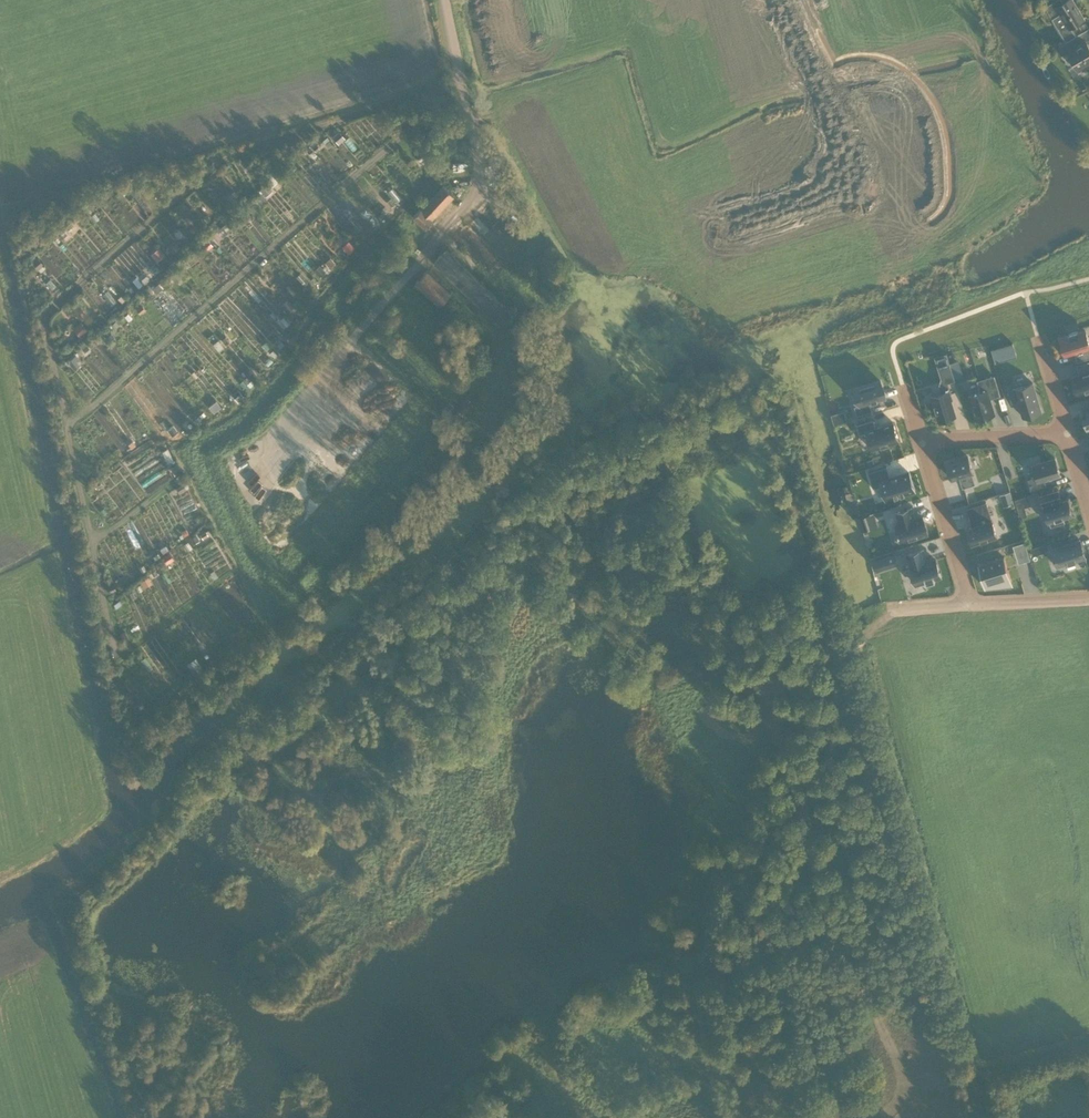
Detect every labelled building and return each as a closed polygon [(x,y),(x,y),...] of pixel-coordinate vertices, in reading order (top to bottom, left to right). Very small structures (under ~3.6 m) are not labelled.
[(1063,4),(1061,0),(1056,0),(1045,7),(1053,18),(1058,15),(1063,24),(1066,22),(1069,26),(1083,18),(1072,0),(1070,0),(1063,4)] [(1062,43),(1078,71),(1088,65),(1088,46),(1086,40),(1088,38),(1088,28),(1062,43)] [(1068,39),(1074,36),(1071,30),(1065,34),(1068,39)] [(132,195),(135,192),(130,185),(127,188),(132,195)] [(432,219),(453,196),(442,186),(421,209),(420,208),(413,216),(425,227),(433,220),(432,219)] [(64,230),(59,235),(62,239),(67,234),(64,230)] [(348,253),(354,247),(348,241),(342,247),(348,253)] [(434,263),(498,324),(510,310),(446,249),(434,263)] [(159,252),(153,257),(157,261),(163,256),(159,252)] [(38,257),(35,260),(41,267),(44,265),(38,257)] [(329,268),(335,263),(330,257),(324,262),(329,268)] [(319,264),(313,270),(321,278),(327,272),(319,264)] [(155,265),(146,270),(150,278),(159,273),(155,265)] [(414,283),(439,306),(450,293),(427,271),(414,283)] [(175,282),(182,277),(178,272),(171,278),(175,282)] [(157,278),(149,284),(156,292),(163,287),(157,278)] [(287,312),(294,306),(287,299),(281,305),(287,312)] [(142,305),(136,309),(140,314),(145,309),(142,305)] [(80,322),(75,327),(80,334),(86,330),(80,322)] [(1077,362),(1088,358),(1088,342),(1086,330),(1078,333),(1078,331),(1069,334),(1070,335),(1060,338),(1065,355),(1074,352),(1077,362)] [(226,345),(229,342),(225,337),(221,340),(226,345)] [(280,348),(285,343),(281,340),(276,345),(280,348)] [(1014,341),(992,348),(995,359),(1017,353),(1014,341)] [(76,355),(67,361),(71,366),(77,361),(79,359),(76,355)] [(950,363),(947,355),(938,358),(943,375),(952,372),(950,363)] [(958,360),(950,363),(952,372),(954,378),(963,376),(958,360)] [(1088,390),(1088,361),(1077,365),(1080,375),(1072,378),(1077,394),(1088,390)] [(239,383),(246,390),(254,383),(246,375),(239,383)] [(995,376),(978,381),(981,392),(970,395),(978,419),(995,414),(990,398),(1000,395),(995,376)] [(932,396),(934,405),(936,412),(937,412),(940,421),(956,416),(951,401),(953,400),(948,382),(939,385),(941,393),(932,396)] [(1033,382),(1014,388),(1015,389),(1008,391),(1012,403),(1018,401),(1023,417),(1042,411),(1033,382)] [(861,409),(856,410),(859,419),(874,415),(871,406),(887,402),(882,385),(857,393),(861,409)] [(239,400),(243,397),(239,391),(235,394),(239,400)] [(214,412),(221,407),(216,401),(209,407),(214,412)] [(847,421),(844,411),(832,414),(835,425),(847,421)] [(874,419),(857,424),(859,433),(866,431),(871,450),(899,441),(893,422),(876,427),(874,419)] [(968,456),(947,463),(951,479),(959,476),(963,488),(976,484),(972,472),(973,472),(968,456)] [(1060,475),(1055,458),(1033,465),(1036,476),(1028,479),(1032,491),(1046,486),(1044,480),(1060,475)] [(174,475),(181,471),(177,463),(170,467),(174,475)] [(887,466),(868,472),(873,488),(882,485),(886,500),(915,491),(909,472),(890,478),(886,467),(887,467),(887,466)] [(99,480),(93,484),(97,489),(102,484),(99,480)] [(1060,498),(1058,490),(1040,496),(1048,523),(1050,523),(1051,526),(1064,522),(1063,519),(1073,516),(1068,500),(1061,502),(1060,499),(1060,498)] [(1000,494),(1003,505),(1013,502),(1009,491),(1000,494)] [(1019,509),(1025,507),(1032,506),(1029,496),(1016,500),(1018,509),(1019,509)] [(971,521),(972,521),(974,526),(967,528),(972,545),(997,537),(987,503),(967,509),(971,521)] [(901,542),(928,534),(922,516),(915,518),(911,508),(896,512),(900,523),(896,524),(901,542)] [(863,531),(870,529),(866,515),(859,517),(863,531)] [(188,551),(192,548),(188,541),(184,544),(188,551)] [(1057,565),(1068,562),(1068,564),(1076,561),(1076,560),(1085,558),(1087,564),(1088,564),(1086,558),(1081,541),(1052,549),(1057,565)] [(1015,551),(1027,548),(1025,542),(1013,545),(1015,551)] [(1044,544),(1031,548),(1033,556),(1046,552),(1044,544)] [(923,549),(907,554),(911,567),(910,567),(915,584),(925,581),(926,584),(927,584),(927,583),(934,581),(935,581),(935,578),(941,576),(936,559),(927,562),(923,549)] [(894,552),(873,559),(876,569),(892,565),(891,560),(896,559),(894,552)] [(166,564),(174,559),(169,553),(162,558),(166,564)] [(1004,557),(978,565),(985,587),(986,587),(986,586),(997,586),(996,583),(1011,578),(1004,557)] [(144,588),(152,583),(148,577),(140,582),(144,588)] [(114,584),(107,587),(109,593),(116,590),(114,584)] [(129,599),(135,597),(133,591),(127,594),(129,599)] [(119,623),(135,615),(133,611),(117,618),(119,623)] [(238,633),(231,639),(235,645),(243,640),(238,633)] [(221,661),(227,656),(224,653),(218,657),(221,661)] [(197,660),(188,666),(194,674),(203,668),(197,660)] [(167,706),(172,702),(170,698),(168,696),(163,700),(167,706)]
